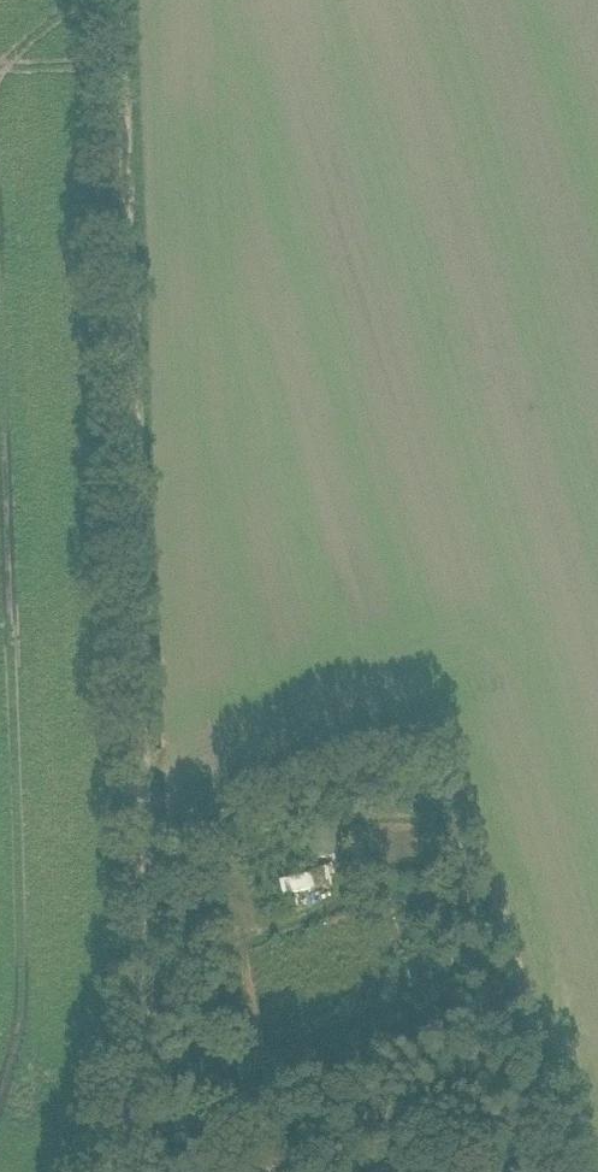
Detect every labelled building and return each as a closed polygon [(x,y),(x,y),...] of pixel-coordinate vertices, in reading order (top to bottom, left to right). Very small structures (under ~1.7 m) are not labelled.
[(329,829),(309,830),(311,860),(331,859),(329,829)] [(309,875),(279,883),(283,896),(312,889),(309,875)]
